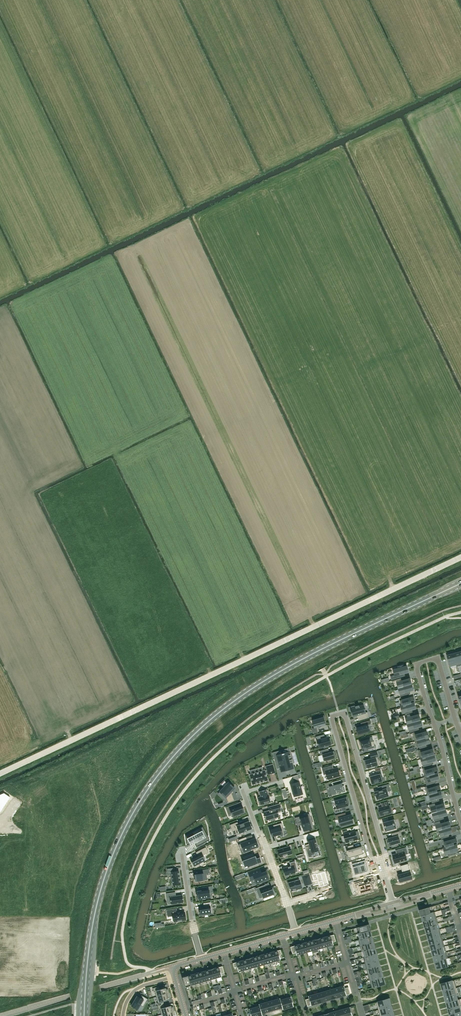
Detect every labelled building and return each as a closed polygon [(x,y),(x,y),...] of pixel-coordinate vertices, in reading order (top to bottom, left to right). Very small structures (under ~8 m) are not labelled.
[(454,655),(454,654),(447,656),(448,659),(450,666),(456,664),(454,655)] [(392,680),(405,676),(405,673),(409,672),(407,666),(404,667),(403,665),(399,667),(399,668),(393,670),(395,675),(391,676),(392,680)] [(406,677),(396,679),(399,688),(412,684),(410,678),(406,680),(406,677)] [(414,690),(412,684),(399,688),(401,696),(410,694),(410,691),(414,690)] [(400,700),(402,706),(415,703),(414,697),(410,698),(409,695),(402,697),(402,700),(400,700)] [(416,708),(415,703),(402,706),(401,706),(403,712),(405,711),(406,714),(413,712),(412,710),(416,708)] [(356,706),(356,707),(351,709),(352,711),(352,713),(353,716),(357,715),(359,715),(361,720),(369,718),(368,712),(366,713),(364,705),(360,706),(359,705),(356,706)] [(406,718),(408,724),(421,720),(419,714),(415,716),(414,713),(408,715),(408,717),(406,718)] [(326,725),(324,718),(319,719),(318,717),(319,717),(318,717),(312,719),(313,719),(315,728),(313,728),(314,733),(318,732),(317,728),(319,727),(319,728),(319,727),(321,726),(322,727),(322,726),(326,725)] [(362,726),(357,727),(357,728),(358,731),(358,732),(359,735),(367,732),(370,731),(368,725),(371,724),(370,720),(361,723),(362,726)] [(423,726),(421,720),(408,724),(410,732),(419,730),(419,727),(423,726)] [(415,741),(416,741),(429,737),(427,731),(423,733),(422,730),(413,733),(415,741)] [(331,738),(329,738),(329,737),(325,738),(324,734),(316,737),(317,741),(318,741),(318,743),(318,745),(319,745),(319,748),(324,746),(324,748),(329,746),(329,745),(331,744),(331,743),(332,743),(331,738)] [(430,743),(429,737),(416,741),(417,747),(419,746),(420,749),(427,747),(426,744),(430,743)] [(363,749),(368,747),(368,750),(375,748),(373,741),(371,742),(370,739),(361,741),(363,749)] [(418,750),(421,759),(434,755),(433,749),(429,750),(428,747),(418,750)] [(321,755),(322,755),(324,761),(335,758),(333,751),(327,753),(326,749),(320,751),(321,755)] [(293,768),(288,752),(276,755),(278,759),(274,760),(277,769),(280,768),(281,771),(285,770),(285,769),(288,768),(289,769),(293,768)] [(366,760),(368,768),(371,767),(371,768),(375,767),(375,766),(380,764),(378,757),(377,752),(370,754),(372,759),(366,760)] [(436,761),(434,755),(421,759),(423,767),(433,764),(432,762),(436,761)] [(250,774),(249,774),(249,775),(250,775),(252,784),(252,785),(253,784),(267,780),(268,780),(267,780),(266,774),(268,773),(268,775),(275,773),(273,764),(266,766),(267,771),(265,771),(265,770),(264,770),(263,770),(255,773),(254,769),(250,771),(251,774),(250,774)] [(332,765),(322,768),(324,775),(327,774),(328,779),(340,776),(338,767),(333,768),(332,765)] [(423,768),(425,776),(425,777),(438,773),(439,773),(437,767),(433,768),(432,766),(423,768)] [(378,775),(371,777),(373,784),(382,781),(379,771),(377,772),(378,775)] [(440,779),(438,773),(425,777),(425,776),(424,777),(427,785),(436,783),(435,780),(440,779)] [(294,782),(290,784),(294,796),(302,794),(299,781),(294,782),(294,781),(294,782)] [(329,786),(332,794),(344,791),(342,783),(338,784),(337,781),(332,782),(333,785),(329,786)] [(233,793),(232,790),(234,788),(229,782),(227,784),(227,783),(224,787),(220,792),(226,797),(228,803),(234,800),(231,793),(233,793)] [(384,789),(375,792),(376,796),(377,796),(377,799),(389,796),(387,792),(391,791),(389,784),(383,786),(384,789)] [(428,795),(429,795),(441,791),(440,786),(435,787),(435,784),(425,787),(428,795)] [(266,789),(259,791),(259,792),(260,795),(261,795),(261,796),(258,797),(260,805),(270,802),(271,802),(268,794),(267,795),(266,790),(266,789)] [(443,797),(441,791),(429,795),(430,801),(432,800),(432,803),(440,801),(439,798),(443,797)] [(10,797),(9,796),(4,793),(0,795),(0,812),(10,797)] [(335,813),(343,811),(342,807),(350,805),(348,800),(347,800),(346,798),(341,799),(341,798),(336,799),(336,801),(335,801),(337,808),(334,809),(335,813)] [(382,807),(379,808),(380,812),(381,815),(382,814),(384,814),(392,811),(391,805),(389,805),(388,801),(382,803),(383,807),(382,807)] [(430,805),(432,813),(446,809),(444,804),(440,805),(439,802),(430,805)] [(229,806),(225,807),(225,808),(229,806),(231,814),(233,817),(244,813),(242,808),(241,806),(235,808),(234,804),(229,806)] [(269,810),(263,812),(266,820),(270,819),(271,820),(275,819),(275,818),(279,817),(278,811),(281,810),(279,804),(268,807),(269,810)] [(447,815),(446,809),(432,813),(435,822),(444,819),(443,816),(447,815)] [(351,815),(344,817),(343,813),(336,815),(337,819),(338,819),(340,826),(353,823),(351,815)] [(295,817),(295,818),(296,822),(301,821),(304,830),(305,830),(305,831),(305,830),(312,828),(310,822),(312,822),(310,816),(304,817),(304,815),(303,815),(303,816),(295,818),(295,817)] [(394,820),(384,823),(386,831),(397,828),(394,820)] [(437,831),(440,830),(451,827),(449,821),(445,823),(444,820),(435,822),(437,831)] [(237,822),(230,825),(234,835),(251,828),(249,821),(243,823),(239,824),(239,825),(237,822)] [(282,823),(274,825),(275,828),(274,828),(270,829),(271,833),(272,837),(278,835),(284,833),(283,830),(282,826),(283,826),(282,824),(282,823)] [(453,833),(451,827),(440,830),(442,839),(449,837),(449,834),(453,833)] [(194,835),(192,832),(185,836),(187,845),(190,844),(194,841),(195,843),(197,846),(204,843),(202,839),(206,838),(202,830),(194,835)] [(346,842),(358,839),(356,831),(344,834),(346,842)] [(401,842),(400,836),(401,835),(400,831),(393,833),(394,837),(388,839),(389,842),(388,843),(389,847),(395,845),(395,844),(401,842)] [(246,837),(238,840),(242,848),(244,852),(258,847),(254,838),(247,841),(246,837)] [(442,840),(445,848),(457,844),(457,845),(458,845),(456,839),(452,840),(451,837),(442,840)] [(315,856),(314,851),(318,850),(317,847),(315,839),(308,841),(309,844),(309,846),(306,847),(305,845),(309,857),(313,856),(315,856)] [(347,850),(349,858),(364,853),(362,846),(355,848),(353,844),(348,846),(349,850),(347,850)] [(459,850),(457,845),(457,844),(445,848),(443,848),(445,854),(447,853),(448,856),(456,854),(455,851),(459,850)] [(279,857),(291,854),(289,846),(277,850),(279,857)] [(208,852),(206,847),(196,852),(198,856),(190,860),(194,866),(195,868),(200,866),(199,864),(205,860),(203,855),(208,852)] [(397,854),(393,855),(395,863),(407,860),(406,855),(408,854),(406,847),(396,850),(396,851),(397,850),(398,853),(397,853),(397,854)] [(242,857),(243,860),(240,861),(242,867),(250,864),(251,867),(262,863),(260,857),(255,859),(252,853),(242,857)] [(291,866),(290,866),(288,867),(285,868),(283,868),(285,875),(298,871),(295,861),(289,862),(291,866)] [(365,864),(359,865),(358,862),(353,864),(356,874),(367,871),(365,864)] [(398,875),(400,882),(412,878),(408,864),(401,866),(403,874),(398,875)] [(173,885),(180,884),(179,871),(175,871),(174,868),(167,869),(168,873),(171,872),(173,885)] [(199,870),(199,874),(194,874),(195,881),(207,880),(206,873),(210,873),(209,869),(199,870)] [(248,873),(251,880),(254,879),(256,883),(259,882),(259,884),(268,880),(268,879),(266,872),(261,874),(259,874),(257,869),(248,873)] [(316,873),(312,874),(314,881),(318,880),(320,887),(328,884),(325,872),(316,874),(316,873)] [(308,875),(303,876),(305,885),(311,883),(308,875)] [(296,890),(296,889),(301,888),(299,880),(289,883),(291,891),(293,890),(293,891),(296,890)] [(372,890),(370,883),(363,885),(362,881),(355,884),(356,887),(358,887),(360,893),(372,890)] [(270,887),(266,888),(265,885),(256,888),(258,894),(261,893),(263,897),(266,896),(266,897),(270,896),(270,895),(274,893),(271,887),(270,887)] [(197,891),(198,899),(210,897),(210,895),(211,895),(211,892),(213,891),(212,886),(201,887),(202,891),(197,891)] [(170,897),(171,904),(183,902),(182,895),(176,896),(175,892),(166,893),(167,897),(170,897)] [(204,906),(199,907),(200,915),(212,913),(210,902),(203,903),(204,906)] [(281,913),(279,904),(273,906),(272,902),(260,906),(261,910),(265,909),(267,917),(281,913)] [(421,916),(423,915),(433,912),(432,906),(419,910),(420,913),(421,916)] [(176,908),(167,910),(168,916),(173,916),(174,921),(186,920),(185,918),(186,918),(185,914),(185,912),(180,913),(180,912),(179,912),(177,913),(177,912),(176,908)] [(423,915),(425,921),(437,917),(435,911),(433,912),(423,915)] [(437,917),(425,921),(426,927),(436,924),(436,925),(438,924),(438,923),(437,917)] [(208,920),(208,924),(200,925),(201,932),(213,930),(212,926),(215,925),(214,919),(208,920)] [(370,927),(369,924),(357,927),(358,934),(359,933),(369,931),(371,930),(370,927)] [(436,924),(426,927),(428,932),(437,930),(437,929),(436,925),(436,924)] [(185,928),(169,930),(170,939),(181,937),(181,940),(186,939),(185,937),(187,936),(185,928)] [(437,930),(428,932),(430,938),(441,935),(440,929),(437,929),(437,930)] [(369,931),(359,933),(361,939),(370,936),(369,931)] [(336,941),(334,934),(330,935),(325,936),(328,946),(333,945),(332,942),(336,941)] [(441,935),(430,938),(431,944),(443,941),(441,935)] [(360,945),(372,942),(370,936),(361,939),(358,939),(360,945)] [(443,941),(431,944),(433,950),(445,946),(444,945),(443,941)] [(364,951),(373,948),(372,942),(360,945),(362,952),(364,951)] [(302,954),(299,944),(293,945),(294,946),(290,947),(292,953),(295,953),(296,955),(302,954)] [(445,946),(433,950),(435,955),(446,952),(445,946)] [(366,956),(375,954),(373,948),(364,951),(366,956)] [(282,954),(280,949),(277,950),(272,952),(275,961),(280,960),(279,955),(282,954)] [(446,952),(435,955),(436,961),(448,958),(446,952)] [(377,959),(375,954),(366,956),(367,962),(377,959)] [(448,958),(436,961),(438,967),(442,966),(443,967),(448,966),(447,962),(449,961),(448,958)] [(367,968),(378,965),(377,959),(367,962),(365,963),(367,968)] [(244,970),(241,960),(235,962),(233,963),(234,968),(237,967),(238,972),(244,970)] [(368,974),(380,971),(378,965),(367,968),(368,974)] [(222,976),(221,974),(224,973),(222,966),(219,967),(213,968),(216,978),(222,976)] [(370,980),(382,977),(380,971),(368,974),(370,980)] [(190,985),(187,975),(182,977),(185,987),(190,985)] [(379,984),(383,983),(382,977),(370,980),(372,988),(380,985),(379,984)] [(444,989),(445,991),(456,987),(454,980),(447,982),(447,983),(447,982),(447,984),(443,985),(444,989)] [(345,985),(339,987),(342,997),(347,995),(351,994),(349,987),(345,988),(345,985)] [(155,991),(156,997),(169,993),(168,989),(166,990),(165,988),(160,989),(159,986),(152,988),(153,991),(155,991)] [(456,987),(445,991),(446,996),(456,994),(458,993),(456,987)] [(170,997),(169,993),(156,997),(158,1002),(157,1003),(158,1006),(164,1004),(163,1001),(168,1000),(168,998),(170,997)] [(316,1004),(313,994),(308,996),(308,998),(305,999),(307,1006),(310,1005),(311,1005),(316,1004)] [(456,994),(446,996),(448,1002),(457,1000),(457,999),(456,994)] [(148,999),(142,996),(141,998),(137,996),(131,1006),(138,1009),(140,1005),(143,1006),(148,999)] [(290,997),(285,998),(288,1008),(293,1006),(290,997)] [(457,1000),(448,1002),(450,1008),(460,1005),(460,1004),(460,999),(457,999),(457,1000)] [(378,1009),(390,1006),(388,1000),(384,1001),(384,1000),(376,1002),(378,1009)] [(267,1012),(264,1002),(258,1004),(259,1006),(261,1014),(262,1013),(267,1012)] [(170,1005),(165,1007),(164,1004),(158,1006),(158,1009),(160,1009),(161,1015),(162,1014),(174,1011),(173,1007),(171,1007),(170,1005)] [(450,1008),(451,1012),(451,1014),(460,1011),(460,1005),(450,1008)] [(259,1006),(254,1007),(256,1015),(259,1015),(262,1015),(262,1013),(261,1014),(259,1006)] [(392,1012),(390,1006),(378,1009),(380,1015),(392,1012)] [(351,1007),(345,1008),(347,1015),(353,1015),(351,1007)]
